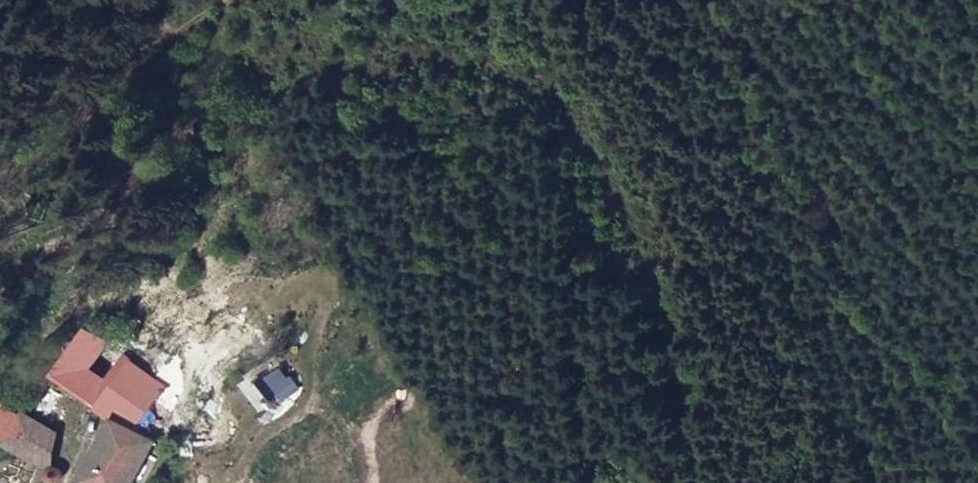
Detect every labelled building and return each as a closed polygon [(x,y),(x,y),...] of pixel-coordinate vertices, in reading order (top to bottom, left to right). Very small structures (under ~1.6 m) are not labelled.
[(72,361),(136,408),(152,419),(180,379),(98,319),(72,361)] [(46,404),(24,441),(63,466),(84,430),(46,404)] [(173,434),(152,419),(136,408),(87,481),(90,482),(140,482),(173,434)]
